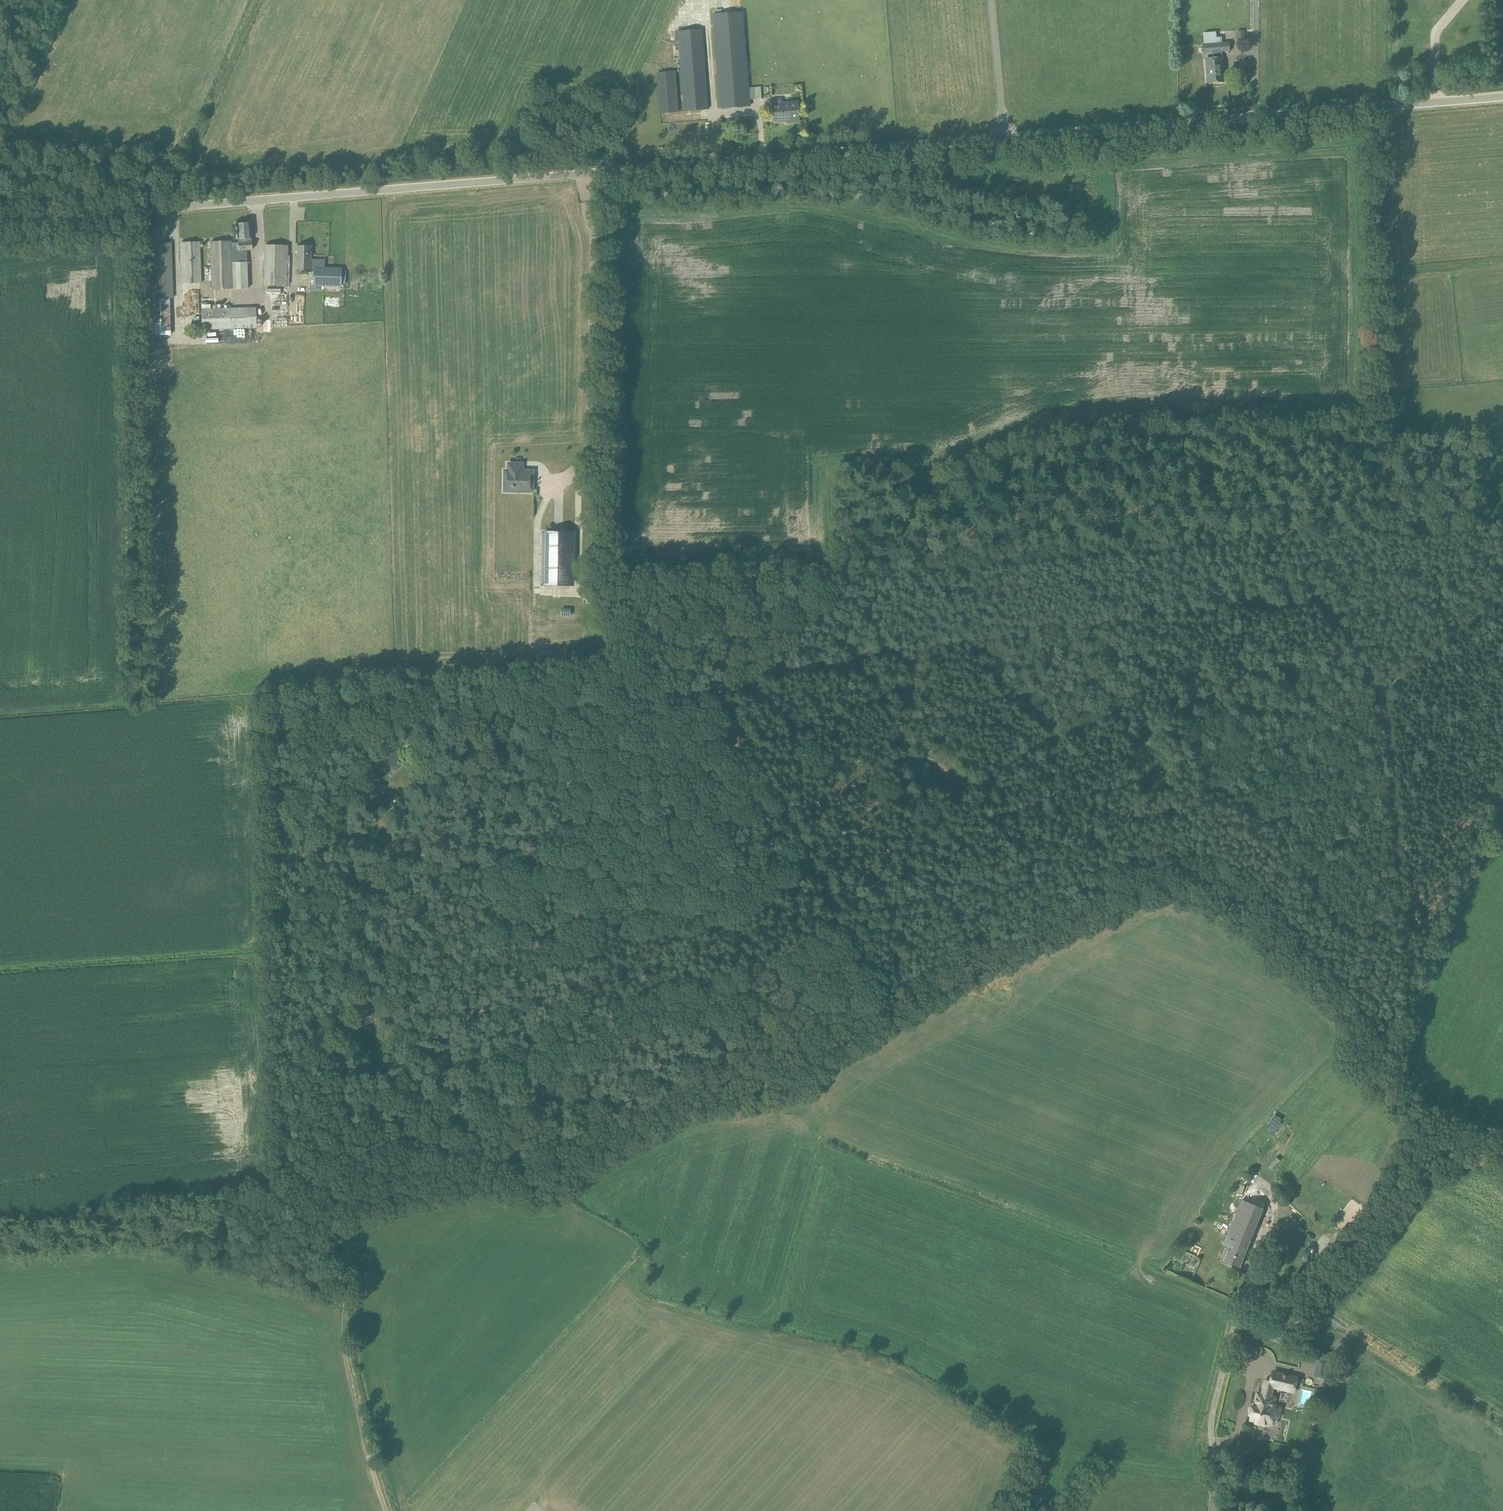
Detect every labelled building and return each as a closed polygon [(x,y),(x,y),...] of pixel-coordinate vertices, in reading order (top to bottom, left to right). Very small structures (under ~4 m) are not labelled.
[(721,108),(749,106),(741,13),(713,16),(721,108)] [(684,109),(708,107),(702,30),(678,32),(684,109)] [(1217,43),(1204,44),(1205,54),(1213,53),(1214,58),(1206,59),(1208,83),(1226,82),(1224,57),(1222,57),(1221,52),(1230,52),(1229,42),(1217,43)] [(660,112),(678,110),(675,72),(657,74),(660,112)] [(781,98),(773,99),(773,104),(775,121),(786,121),(790,120),(790,123),(799,122),(797,102),(782,103),(781,98)] [(251,242),(251,238),(250,223),(237,224),(239,250),(252,249),(252,242),(251,242)] [(233,263),(232,241),(211,242),(212,288),(247,287),(247,263),(233,263)] [(183,283),(202,284),(202,243),(182,244),(183,283)] [(288,245),(264,245),(264,285),(287,286),(288,245)] [(311,270),(311,246),(297,246),(297,269),(311,270)] [(342,284),(342,269),(316,269),(316,284),(342,284)] [(170,298),(146,299),(146,336),(169,335),(170,298)] [(256,307),(201,309),(202,329),(257,327),(256,307)] [(521,470),(521,463),(508,463),(508,470),(505,470),(505,485),(523,485),(523,489),(532,489),(532,470),(521,470)] [(572,583),(573,533),(544,532),(543,583),(572,583)] [(382,727),(377,734),(387,742),(393,735),(382,727)] [(403,756),(393,748),(384,760),(395,768),(403,756)] [(373,1001),(359,1006),(363,1018),(370,1015),(371,1020),(379,1017),(373,1001)] [(1232,1190),(1239,1194),(1244,1183),(1238,1180),(1232,1190)] [(1263,1209),(1242,1200),(1224,1244),(1230,1246),(1225,1260),(1240,1266),(1263,1209)] [(1254,1406),(1252,1405),(1250,1413),(1252,1413),(1251,1419),(1257,1420),(1256,1422),(1265,1425),(1265,1423),(1270,1424),(1273,1415),(1278,1417),(1281,1407),(1274,1405),(1276,1397),(1271,1396),(1274,1386),(1294,1392),(1298,1377),(1273,1370),(1270,1382),(1265,1380),(1262,1393),(1257,1392),(1254,1406)] [(1306,1415),(1310,1399),(1301,1397),(1297,1413),(1306,1415)]
